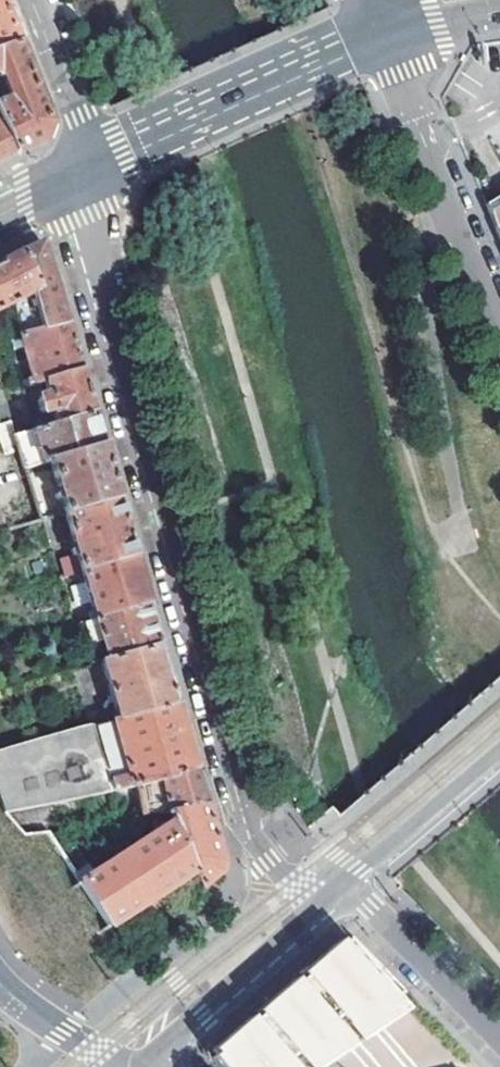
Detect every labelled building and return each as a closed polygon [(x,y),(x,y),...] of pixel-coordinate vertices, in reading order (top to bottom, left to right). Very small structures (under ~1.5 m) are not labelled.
[(16,45),(14,38),(7,21),(0,2),(0,51),(16,45)] [(16,45),(0,51),(0,123),(14,152),(15,153),(42,139),(46,131),(49,125),(35,88),(33,88),(31,84),(16,45)] [(0,123),(0,159),(5,157),(14,152),(0,123)] [(484,204),(499,242),(499,195),(484,204)] [(19,254),(41,330),(66,323),(53,279),(50,272),(39,243),(19,254)] [(2,309),(10,338),(18,336),(41,330),(19,254),(12,257),(0,263),(0,310),(2,309)] [(66,323),(41,330),(18,336),(29,377),(24,377),(27,386),(43,382),(80,371),(78,364),(66,323)] [(51,411),(55,423),(92,413),(86,391),(80,371),(43,382),(47,393),(39,396),(34,400),(37,411),(44,412),(51,411)] [(24,468),(48,461),(102,445),(100,438),(92,413),(55,423),(35,430),(14,435),(18,449),(24,468)] [(10,421),(0,425),(0,438),(7,454),(18,449),(14,435),(10,421)] [(102,445),(48,461),(58,494),(54,495),(56,503),(60,501),(64,514),(117,498),(110,472),(102,445)] [(117,498),(64,514),(74,547),(69,549),(72,557),(76,556),(81,570),(134,555),(126,527),(117,498)] [(81,570),(60,576),(62,584),(83,578),(92,610),(87,612),(89,618),(147,601),(145,593),(134,555),(81,570)] [(107,659),(160,644),(158,637),(147,601),(89,618),(90,621),(95,620),(107,659)] [(89,618),(83,620),(96,663),(102,661),(107,659),(95,620),(90,621),(89,618)] [(107,659),(102,661),(120,718),(177,703),(174,694),(160,644),(107,659)] [(137,783),(196,770),(194,762),(177,703),(120,718),(0,749),(0,795),(5,809),(51,800),(137,783)] [(171,809),(174,819),(195,870),(201,886),(209,897),(215,891),(221,869),(223,862),(209,813),(199,779),(196,770),(137,783),(143,814),(171,809)] [(195,870),(174,819),(95,871),(89,863),(75,872),(80,879),(110,926),(195,870)] [(290,1064),(325,1033),(339,1048),(391,1004),(384,996),(392,989),(346,938),(343,941),(338,937),(297,974),(301,979),(296,983),(292,978),(253,1012),(257,1017),(252,1021),(248,1016),(207,1054),(218,1066),(286,1066),(290,1064)] [(325,1033),(290,1064),(293,1066),(338,1066),(327,1059),(339,1048),(325,1033)]
